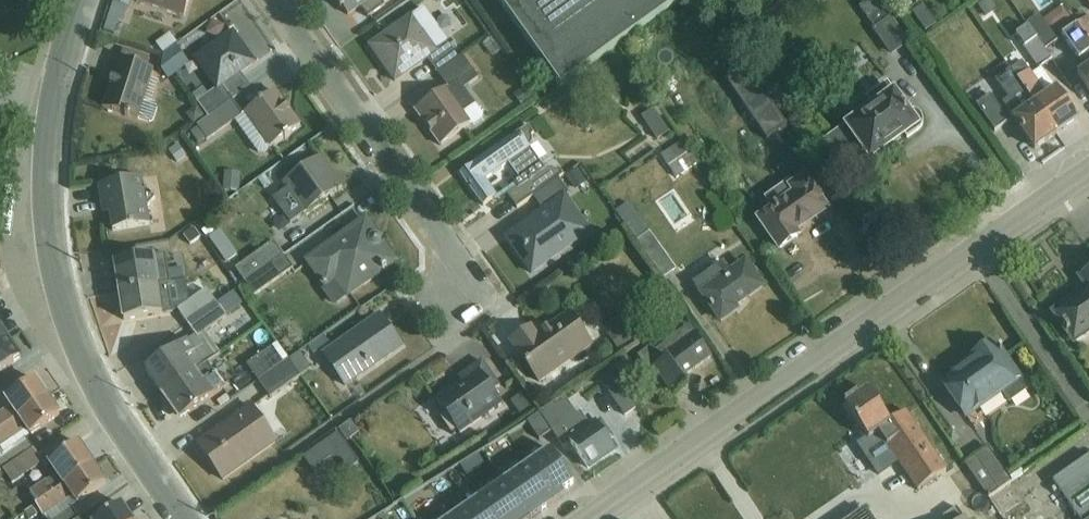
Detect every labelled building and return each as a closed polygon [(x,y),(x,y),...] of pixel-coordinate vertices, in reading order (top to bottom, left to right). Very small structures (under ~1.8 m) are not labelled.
[(129,5),(115,0),(104,28),(114,31),(118,17),(124,19),(130,5),(129,5)] [(137,0),(184,15),(189,0),(137,0)] [(340,2),(338,3),(341,8),(343,7),(348,14),(361,5),(369,16),(386,3),(383,0),(339,0),(340,2)] [(562,85),(681,0),(501,0),(562,85)] [(687,19),(701,20),(704,0),(689,0),(687,19)] [(861,5),(875,26),(874,27),(892,55),(911,42),(881,0),(868,0),(861,5)] [(924,3),(913,11),(927,30),(938,22),(924,3)] [(438,70),(458,55),(425,8),(416,15),(414,13),(370,44),(395,80),(428,56),(438,70)] [(1088,41),(1088,16),(1083,9),(1072,17),(1088,41)] [(1030,24),(1046,48),(1060,39),(1040,11),(1027,20),(1030,24)] [(1072,17),(1060,25),(1065,32),(1063,34),(1086,67),(1079,72),(1088,87),(1088,41),(1072,17)] [(1046,48),(1030,24),(1017,32),(1026,45),(1025,45),(1040,67),(1041,66),(1053,58),(1046,48)] [(224,84),(241,71),(255,62),(233,31),(195,58),(195,60),(194,61),(199,67),(200,66),(216,89),(209,94),(204,87),(194,95),(209,116),(233,98),(224,84)] [(164,53),(177,44),(168,32),(156,42),(164,53)] [(177,44),(164,53),(163,69),(169,78),(190,63),(177,44)] [(121,58),(148,66),(152,56),(125,47),(121,58)] [(458,55),(438,70),(448,85),(415,108),(441,144),(470,123),(475,124),(484,119),(485,114),(466,86),(479,77),(463,53),(458,55)] [(148,66),(121,58),(119,57),(103,107),(138,118),(138,117),(150,120),(154,119),(158,106),(156,99),(154,99),(146,97),(152,78),(155,69),(148,66)] [(1011,66),(1057,132),(1078,117),(1056,86),(1048,92),(1034,72),(1023,57),(1011,66)] [(1057,132),(1011,66),(1006,59),(996,66),(1001,73),(996,76),(1009,95),(1003,100),(1035,147),(1057,132)] [(1048,92),(1056,86),(1041,66),(1040,67),(1034,72),(1048,92)] [(224,84),(233,98),(251,86),(241,71),(224,84)] [(146,97),(154,99),(160,80),(152,78),(146,97)] [(731,88),(752,136),(774,127),(753,79),(731,88)] [(873,104),(895,89),(889,81),(867,96),(873,104)] [(524,85),(513,92),(523,106),(534,98),(524,85)] [(844,125),(861,149),(871,162),(907,136),(908,138),(922,127),(924,123),(925,120),(924,118),(923,116),(922,114),(920,112),(919,111),(917,110),(916,110),(914,110),(913,110),(911,110),(896,89),(895,89),(873,104),(844,125)] [(200,127),(193,132),(200,142),(207,137),(209,139),(236,119),(259,152),(264,153),(300,125),(275,90),(243,113),(234,100),(199,125),(200,127)] [(990,93),(975,102),(995,129),(1008,120),(990,93)] [(198,105),(187,113),(195,125),(207,116),(198,105)] [(653,106),(641,115),(657,138),(670,130),(653,106)] [(534,195),(559,177),(564,174),(560,168),(553,155),(543,163),(530,145),(532,142),(533,140),(533,138),(532,135),(535,133),(529,124),(461,172),(484,204),(498,194),(487,179),(509,162),(521,177),(515,181),(518,185),(507,192),(517,207),(534,195)] [(861,149),(844,125),(842,126),(824,140),(841,164),(859,151),(861,149)] [(683,139),(662,153),(678,176),(699,162),(683,139)] [(286,187),(273,196),(291,222),(342,185),(339,187),(318,157),(320,154),(282,181),(286,187)] [(578,167),(567,175),(577,189),(587,181),(578,167)] [(226,171),(225,187),(240,188),(241,172),(226,171)] [(772,206),(758,215),(781,247),(798,235),(794,229),(826,207),(803,174),(793,181),(791,178),(765,196),(772,206)] [(144,176),(99,183),(102,206),(109,204),(113,229),(151,223),(148,205),(156,197),(146,187),(144,176)] [(559,177),(534,195),(544,209),(506,236),(532,271),(592,229),(568,195),(570,192),(559,177)] [(661,185),(650,193),(662,209),(673,201),(661,185)] [(628,199),(615,209),(664,278),(678,267),(628,199)] [(366,218),(306,260),(325,287),(323,289),(334,304),(396,260),(366,218)] [(211,224),(199,232),(215,258),(228,250),(211,224)] [(247,282),(285,255),(275,241),(236,268),(247,282)] [(120,291),(170,281),(166,253),(115,261),(120,291)] [(285,255),(247,282),(255,294),(293,267),(285,255)] [(738,264),(755,290),(765,284),(747,258),(738,264)] [(755,290),(738,264),(731,269),(725,260),(694,280),(721,319),(737,308),(734,305),(755,290)] [(170,281),(120,291),(124,319),(174,311),(179,309),(187,322),(216,302),(207,289),(190,301),(187,278),(170,281)] [(221,298),(233,290),(236,288),(230,279),(216,290),(221,298)] [(1059,310),(1079,339),(1088,332),(1088,288),(1059,310)] [(216,302),(187,322),(195,334),(145,369),(163,393),(208,362),(219,354),(221,352),(206,332),(228,317),(227,315),(244,304),(233,290),(221,298),(216,302)] [(532,325),(510,340),(541,383),(594,345),(570,311),(538,333),(532,325)] [(380,313),(323,353),(345,385),(402,345),(380,313)] [(622,322),(608,332),(622,351),(636,341),(622,322)] [(653,344),(639,355),(651,371),(655,368),(674,394),(688,384),(682,377),(712,356),(690,324),(665,341),(666,343),(657,349),(653,344)] [(9,339),(0,326),(0,345),(9,339)] [(307,352),(321,340),(313,330),(299,342),(307,352)] [(21,357),(9,339),(0,345),(0,371),(21,357)] [(259,379),(288,358),(290,357),(277,339),(271,344),(272,345),(247,362),(259,379)] [(975,360),(944,381),(969,417),(1003,392),(1010,401),(1028,389),(995,341),(973,356),(975,360)] [(219,354),(208,362),(218,374),(228,367),(219,354)] [(304,355),(294,362),(306,378),(316,370),(304,355)] [(288,358),(259,379),(271,397),(301,376),(288,358)] [(461,380),(436,398),(445,412),(444,418),(452,430),(459,430),(461,434),(505,403),(495,390),(501,386),(482,359),(458,376),(461,380)] [(208,362),(163,393),(177,414),(186,408),(189,412),(227,386),(218,374),(208,362)] [(614,373),(603,380),(613,396),(625,388),(618,378),(614,373)] [(48,396),(36,378),(5,399),(10,407),(0,414),(0,430),(48,396)] [(848,402),(846,403),(866,433),(857,440),(881,473),(899,460),(919,489),(939,474),(947,468),(906,409),(890,420),(868,388),(859,394),(857,392),(846,400),(848,402)] [(522,392),(511,400),(522,415),(533,407),(522,392)] [(0,430),(0,446),(0,447),(0,472),(5,468),(34,448),(26,437),(60,414),(48,396),(0,430)] [(552,430),(576,413),(565,396),(528,419),(541,438),(552,430)] [(252,405),(198,443),(223,479),(277,440),(252,405)] [(576,413),(552,430),(564,447),(572,442),(588,466),(615,448),(608,438),(612,435),(600,419),(591,425),(581,410),(576,413)] [(38,504),(94,465),(79,442),(49,463),(56,475),(29,493),(38,504)] [(989,446),(966,462),(989,495),(1013,479),(989,446)] [(34,448),(5,468),(15,482),(44,462),(34,448)] [(554,496),(557,500),(566,494),(562,489),(574,482),(552,450),(531,464),(554,496)] [(1054,478),(1082,518),(1088,518),(1088,454),(1054,478)] [(506,481),(531,518),(537,514),(557,500),(554,496),(531,464),(506,481)] [(38,504),(21,516),(23,518),(27,515),(29,518),(40,511),(46,518),(78,518),(80,518),(72,505),(107,483),(94,465),(38,504)] [(1013,479),(989,495),(1001,512),(1025,496),(1013,479)] [(531,518),(506,481),(485,496),(481,499),(495,518),(530,518),(531,518)] [(458,518),(495,518),(481,499),(457,515),(456,516),(458,518)] [(964,514),(966,512),(959,502),(943,513),(947,518),(967,518),(964,514)] [(122,504),(100,518),(132,518),(122,504)] [(846,518),(872,518),(864,507),(846,518)]
